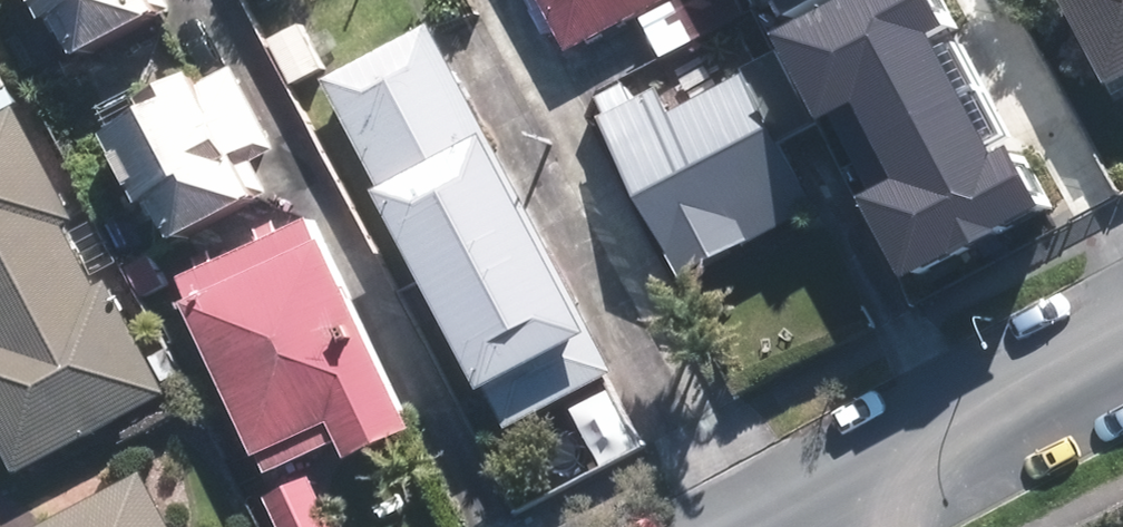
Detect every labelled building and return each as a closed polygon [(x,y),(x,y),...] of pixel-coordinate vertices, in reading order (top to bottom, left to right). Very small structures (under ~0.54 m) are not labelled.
[(43,26),(53,20),(77,65),(175,10),(170,0),(29,0),(43,26)] [(571,54),(673,0),(543,0),(571,54)] [(791,10),(811,0),(786,0),(791,10)] [(796,22),(864,150),(984,87),(952,27),(966,19),(956,0),(837,0),(796,22)] [(1118,86),(1122,84),(1122,0),(1073,0),(1118,86)] [(295,82),(296,82),(325,67),(305,24),(274,39),(284,62),(295,82)] [(516,430),(623,373),(436,27),(328,84),(516,430)] [(146,115),(103,138),(141,209),(151,205),(175,248),(274,195),(257,164),(282,151),(235,66),(198,87),(192,73),(138,102),(146,115)] [(819,205),(749,75),(674,110),(665,90),(641,101),(632,81),(603,95),(613,115),(600,120),(684,278),(819,205)] [(864,150),(928,272),(1063,203),(1027,135),(1013,142),(984,87),(864,150)] [(78,218),(19,107),(0,117),(0,435),(20,473),(171,391),(110,278),(100,283),(68,223),(78,218)] [(319,245),(309,224),(182,284),(191,304),(186,307),(259,460),(332,426),(349,462),(413,431),(323,243),(319,245)] [(149,294),(151,292),(169,282),(155,256),(137,265),(135,265),(149,294)] [(145,471),(39,526),(174,526),(145,471)] [(317,483),(273,505),(283,526),(338,526),(317,483)]
